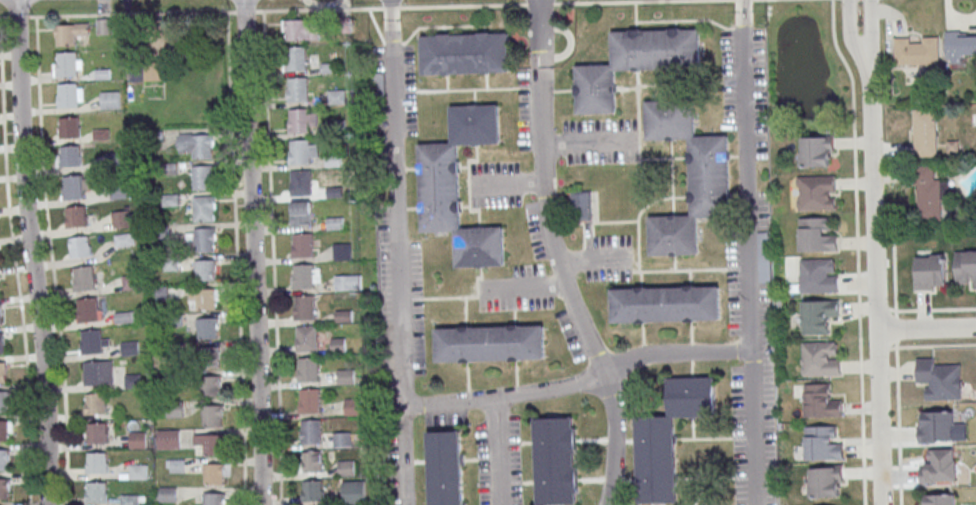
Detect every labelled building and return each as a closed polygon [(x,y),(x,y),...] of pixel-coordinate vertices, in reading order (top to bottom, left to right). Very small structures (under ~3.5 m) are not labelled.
[(112,19),(97,19),(97,34),(112,34),(112,19)] [(318,29),(308,29),(308,20),(284,20),(284,41),(318,41),(318,29)] [(55,46),(79,46),(79,34),(88,34),(88,25),(55,25),(55,46)] [(697,30),(612,32),(613,63),(576,64),(577,115),(617,114),(616,69),(698,68),(697,30)] [(422,35),(424,75),(509,71),(508,32),(422,35)] [(946,32),(946,59),(975,59),(975,32),(946,32)] [(894,37),(894,68),(940,68),(940,37),(894,37)] [(287,47),(306,47),(307,71),(286,71),(285,58),(287,58),(287,47)] [(82,77),(82,53),(54,53),(54,77),(82,77)] [(322,64),(338,63),(339,73),(322,74),(322,64)] [(373,95),(384,95),(384,73),(373,73),(373,95)] [(289,78),(309,77),(309,101),(288,102),(288,89),(290,89),(289,78)] [(57,108),(83,108),(83,84),(57,84),(57,108)] [(329,91),(345,90),(346,105),(330,105),(329,91)] [(120,109),(119,92),(100,92),(100,109),(120,109)] [(691,99),(646,100),(648,141),(688,139),(691,216),(649,217),(651,257),(700,255),(698,218),(730,217),(727,137),(693,139),(691,99)] [(496,106),(451,107),(453,142),(419,143),(422,232),(454,231),(456,268),(505,267),(503,227),(461,229),(458,144),(497,143),(496,106)] [(290,109),(310,109),(310,113),(318,113),(318,126),(310,127),(310,133),(289,133),(289,120),(290,120),(290,109)] [(913,157),(937,157),(937,109),(913,109),(913,157)] [(59,139),(80,139),(80,118),(59,118),(59,139)] [(330,121),(347,120),(347,130),(330,131),(330,121)] [(192,134),(213,133),(213,158),(193,159),(192,134)] [(834,137),(801,137),(801,167),(834,167),(834,137)] [(291,140),(311,139),(311,144),(319,144),(319,157),(311,157),(312,163),(290,164),(290,151),(292,151),(291,140)] [(57,167),(82,167),(82,146),(57,146),(57,167)] [(326,157),(342,156),(342,166),(326,167),(326,157)] [(192,166),(213,165),(214,191),(193,191),(192,166)] [(916,222),(942,221),(941,198),(948,198),(948,182),(936,182),(936,166),(915,167),(916,222)] [(292,171),(312,170),(313,194),(292,195),(291,182),(293,182),(292,171)] [(63,200),(84,200),(83,176),(63,176),(63,200)] [(836,177),(797,177),(797,210),(836,210),(836,177)] [(328,187),(344,187),(345,197),(328,198),(328,187)] [(573,220),(592,220),(592,192),(573,192),(573,220)] [(194,196),(215,196),(215,221),(195,222),(194,196)] [(293,201),(312,201),(313,225),(292,225),(292,212),(293,212),(293,201)] [(67,228),(87,227),(86,206),(66,207),(67,228)] [(112,229),(131,227),(129,210),(110,212),(112,229)] [(328,218),(344,218),(344,229),(328,230),(328,218)] [(836,251),(836,228),(828,228),(828,218),(800,218),(800,251),(836,251)] [(194,228),(215,227),(216,253),(195,253),(194,228)] [(294,233),(314,233),(314,256),(293,257),(293,244),(294,244),(294,233)] [(116,247),(135,245),(134,234),(115,235),(116,247)] [(69,239),(71,259),(92,256),(90,236),(69,239)] [(335,244),(351,244),(352,260),(335,261),(335,244)] [(955,251),(975,250),(975,288),(975,278),(969,278),(969,282),(956,283),(955,251)] [(945,254),(932,254),(932,256),(917,256),(917,268),(914,268),(915,291),(932,291),(932,286),(938,286),(938,284),(946,284),(945,254)] [(801,293),(839,292),(839,275),(828,276),(828,272),(836,272),(836,258),(801,259),(801,293)] [(197,260),(215,259),(216,280),(198,280),(197,260)] [(295,264),(314,264),(315,288),(294,288),(293,275),(295,275),(295,264)] [(99,266),(72,268),(74,292),(101,289),(99,266)] [(336,276),(361,275),(362,290),(336,290),(336,276)] [(719,287),(612,290),(613,323),(720,320),(719,287)] [(198,289),(216,289),(217,309),(199,309),(198,289)] [(296,296),(315,295),(316,319),(295,320),(295,307),(296,307),(296,296)] [(78,322),(101,322),(101,299),(78,299),(78,322)] [(839,322),(839,301),(801,301),(801,334),(828,334),(828,322),(839,322)] [(336,308),(353,308),(353,322),(337,323),(336,308)] [(140,312),(115,312),(115,324),(140,324),(140,312)] [(199,319),(217,318),(218,338),(200,339),(199,319)] [(543,325),(436,330),(438,362),(544,358),(543,325)] [(298,326),(317,326),(318,350),(297,350),(297,337),(298,337),(298,326)] [(103,330),(81,330),(81,354),(109,354),(109,338),(103,338),(103,330)] [(332,339),(348,338),(349,353),(332,353),(332,339)] [(804,376),(841,375),(841,359),(830,359),(830,355),(839,355),(838,341),(803,342),(804,376)] [(122,356),(140,355),(140,342),(122,342),(122,356)] [(201,347),(219,347),(220,367),(201,368),(201,347)] [(300,358),(319,357),(320,381),(299,382),(298,369),(300,368),(300,358)] [(962,401),(962,366),(938,366),(938,358),(917,359),(917,387),(927,387),(927,401),(962,401)] [(84,361),(84,385),(113,385),(113,361),(84,361)] [(338,370),(355,369),(355,384),(339,385),(338,370)] [(126,375),(126,388),(140,388),(140,375),(126,375)] [(202,376),(220,375),(221,396),(202,396),(202,376)] [(713,377),(667,379),(668,416),(635,417),(638,504),(676,502),(672,416),(714,414),(713,377)] [(831,384),(804,384),(804,417),(842,417),(842,395),(831,395),(831,384)] [(301,389),(321,388),(322,412),(300,413),(300,400),(302,399),(301,389)] [(9,413),(9,392),(0,392),(0,413),(9,413)] [(85,414),(106,414),(106,393),(85,393),(85,414)] [(346,401),(362,400),(363,415),(346,415),(346,401)] [(204,405),(222,405),(223,425),(205,426),(204,405)] [(954,412),(919,412),(919,443),(954,443),(954,412)] [(572,416),(535,418),(537,504),(576,503),(576,492),(579,492),(578,466),(575,466),(575,453),(577,453),(577,427),(572,427),(572,416)] [(303,420),(322,420),(323,444),(302,444),(301,431),(303,431),(303,420)] [(13,421),(0,421),(0,442),(13,442),(13,421)] [(87,423),(87,444),(107,444),(107,423),(87,423)] [(806,460),(843,459),(843,443),(832,443),(832,439),(841,439),(840,425),(805,426),(806,460)] [(180,449),(180,430),(157,430),(157,449),(180,449)] [(429,432),(432,504),(464,504),(461,431),(429,432)] [(130,449),(146,448),(146,432),(129,432),(130,449)] [(335,433),(351,432),(352,447),(335,447),(335,433)] [(204,435),(222,434),(223,454),(204,455),(204,435)] [(9,449),(0,449),(0,471),(9,471),(9,449)] [(919,462),(919,483),(956,483),(956,450),(929,450),(929,462),(919,462)] [(305,451),(324,451),(325,471),(304,472),(303,459),(305,459),(305,451)] [(87,474),(108,474),(108,453),(87,453),(87,474)] [(184,459),(167,459),(167,472),(184,472),(184,459)] [(339,461),(355,461),(355,475),(339,476),(339,461)] [(205,464),(223,464),(223,484),(205,484),(205,464)] [(147,465),(131,465),(131,480),(147,480),(147,465)] [(809,497),(842,497),(842,467),(809,467),(809,497)] [(304,478),(324,477),(324,501),(303,502),(303,489),(304,489),(304,478)] [(10,479),(0,479),(0,500),(10,500),(10,479)] [(343,481),(365,481),(366,503),(344,504),(343,481)] [(107,483),(86,483),(86,503),(107,503),(107,483)] [(156,502),(177,502),(177,487),(156,487),(156,502)] [(202,493),(202,504),(224,504),(224,493),(202,493)] [(954,494),(922,494),(922,504),(954,504),(954,494)] [(122,495),(122,504),(138,504),(138,495),(122,495)]
